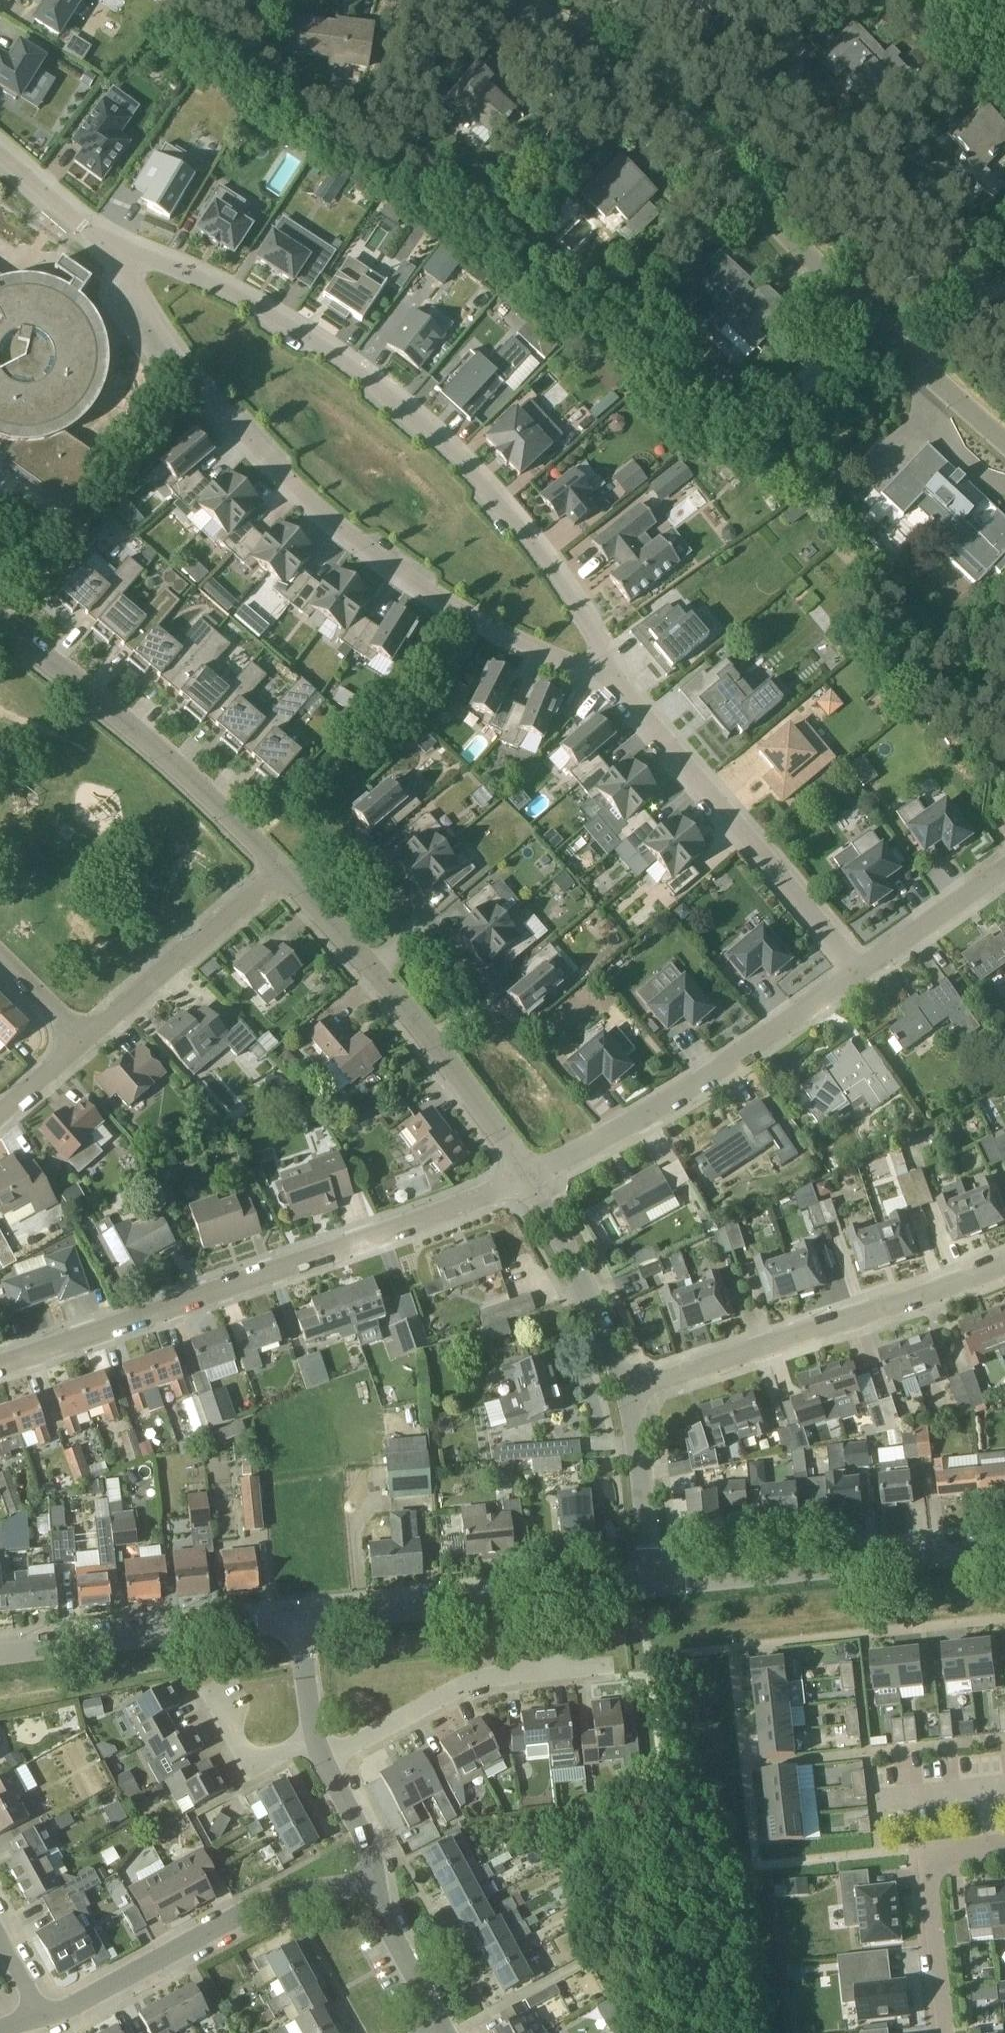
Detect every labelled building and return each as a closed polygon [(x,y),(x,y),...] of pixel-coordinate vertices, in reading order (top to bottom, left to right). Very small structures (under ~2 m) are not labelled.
[(46,3),(35,20),(59,35),(75,10),(79,12),(86,0),(42,0),(46,3)] [(310,21),(310,23),(300,22),(299,31),(296,30),(291,34),(290,41),(294,46),(307,48),(306,55),(344,60),(343,64),(367,67),(373,26),(349,22),(348,26),(310,21)] [(881,51),(882,50),(855,21),(835,40),(829,33),(806,39),(821,54),(817,57),(837,78),(849,66),(867,85),(870,82),(879,91),(891,80),(895,84),(908,71),(897,59),(901,54),(892,45),(884,54),(881,51)] [(28,37),(22,45),(37,55),(42,46),(28,37)] [(83,62),(89,52),(69,40),(63,50),(83,62)] [(20,44),(9,62),(0,56),(0,86),(6,89),(4,92),(16,99),(17,97),(19,98),(44,59),(37,55),(22,45),(20,44)] [(196,73),(204,64),(195,56),(187,65),(196,73)] [(488,85),(493,79),(476,64),(443,102),(460,117),(465,111),(479,123),(471,133),(486,146),(517,110),(488,85)] [(87,72),(81,82),(90,88),(96,77),(87,72)] [(120,136),(130,121),(103,102),(73,143),(83,151),(75,162),(102,182),(130,143),(120,136)] [(1004,149),(1004,127),(980,104),(950,137),(969,155),(962,162),(943,182),(954,192),(968,177),(994,201),(1004,190),(1004,187),(986,169),(1004,149)] [(345,120),(355,131),(366,122),(356,111),(345,120)] [(279,120),(265,112),(259,122),(273,130),(279,120)] [(293,146),(300,134),(294,130),(286,142),(293,146)] [(195,177),(179,167),(185,157),(165,145),(159,156),(154,153),(142,171),(132,189),(133,189),(134,187),(146,195),(144,198),(150,202),(148,207),(170,220),(180,203),(195,177)] [(660,216),(647,202),(649,200),(638,188),(645,182),(620,157),(582,195),(605,219),(615,210),(627,222),(617,231),(630,244),(660,216)] [(352,173),(336,163),(319,188),(335,199),(352,173)] [(593,178),(581,165),(566,179),(578,192),(593,178)] [(237,198),(220,187),(199,218),(204,221),(198,230),(209,238),(208,239),(210,241),(210,242),(218,247),(219,246),(222,248),(223,247),(234,254),(251,227),(228,212),(237,198)] [(381,213),(398,224),(404,214),(387,203),(381,213)] [(469,230),(480,217),(472,211),(461,223),(469,230)] [(273,234),(268,243),(257,259),(293,283),(309,258),(273,234)] [(448,238),(426,267),(445,283),(468,253),(448,238)] [(385,286),(348,261),(324,296),(332,302),(328,308),(346,320),(350,314),(362,322),(385,286)] [(785,306),(763,285),(754,295),(745,287),(751,281),(735,266),(729,272),(722,265),(706,283),(718,295),(724,290),(731,297),(726,302),(726,303),(709,321),(720,332),(726,326),(753,352),(767,338),(760,332),(785,306)] [(72,507),(104,462),(54,427),(60,424),(63,422),(68,418),(71,416),(76,412),(81,407),(83,404),(85,401),(88,395),(90,392),(91,389),(94,382),(95,379),(96,376),(97,373),(98,370),(98,367),(99,363),(99,360),(99,357),(99,354),(98,350),(98,347),(97,344),(97,341),(96,338),(95,335),(93,332),(92,329),(90,326),(89,323),(87,320),(83,315),(81,313),(79,310),(76,308),(74,306),(67,302),(62,299),(56,297),(53,295),(50,294),(43,292),(37,291),(30,290),(23,290),(16,290),(13,291),(9,292),(6,280),(0,276),(0,427),(3,429),(9,430),(13,431),(16,432),(23,432),(18,439),(25,445),(12,464),(72,507)] [(445,336),(429,324),(413,312),(387,345),(419,369),(445,336)] [(530,345),(545,359),(556,348),(558,345),(543,330),(530,345)] [(503,384),(505,385),(506,384),(504,383),(531,355),(513,338),(486,367),(469,351),(468,352),(470,353),(437,389),(436,387),(435,388),(471,422),(472,421),(471,420),(503,384)] [(651,362),(658,352),(646,343),(639,354),(651,362)] [(422,401),(439,384),(425,370),(408,387),(422,401)] [(618,400),(612,393),(590,412),(596,419),(618,400)] [(533,429),(546,417),(530,400),(487,440),(498,452),(496,454),(507,465),(509,463),(520,476),(563,436),(554,426),(541,438),(533,429)] [(194,468),(213,452),(197,434),(195,435),(193,432),(178,444),(181,447),(161,464),(171,475),(165,483),(179,500),(203,478),(194,468)] [(927,446),(881,495),(903,516),(913,506),(941,532),(931,542),(977,585),(993,568),(1002,576),(1004,572),(1004,556),(1004,555),(1004,519),(927,446)] [(649,487),(657,497),(677,482),(689,473),(681,463),(649,487)] [(589,497),(593,494),(574,470),(540,497),(559,520),(565,515),(574,526),(598,508),(589,497)] [(246,488),(230,471),(213,488),(203,478),(179,500),(195,516),(203,511),(213,521),(246,488)] [(648,480),(641,471),(619,487),(627,496),(648,480)] [(67,505),(10,474),(0,492),(0,494),(56,525),(67,505)] [(845,494),(839,485),(830,491),(835,500),(845,494)] [(246,521),(248,518),(263,504),(246,488),(213,521),(222,530),(217,539),(233,554),(255,531),(246,521)] [(786,499),(779,489),(771,495),(778,504),(786,499)] [(784,514),(792,525),(810,512),(802,501),(784,514)] [(657,524),(641,504),(592,543),(608,562),(615,557),(623,567),(610,578),(630,603),(680,564),(660,538),(643,552),(635,541),(657,524)] [(268,572),(299,537),(281,522),(265,540),(255,531),(233,554),(250,569),(258,563),(268,572)] [(681,561),(692,552),(673,527),(661,535),(681,561)] [(727,527),(722,531),(722,537),(725,542),(731,542),(736,539),(736,533),(733,528),(727,527)] [(311,579),(301,570),(317,552),(299,537),(268,572),(279,581),(274,590),(291,605),(311,579)] [(149,548),(142,555),(150,562),(156,554),(149,548)] [(120,597),(121,598),(144,571),(129,558),(106,585),(84,566),(79,572),(76,569),(63,584),(66,586),(56,599),(73,613),(78,607),(97,623),(120,597)] [(327,619),(355,582),(336,568),(322,587),(311,579),(291,605),(309,618),(316,611),(327,619)] [(161,580),(180,597),(189,586),(169,570),(161,580)] [(352,650),(371,623),(360,615),(374,596),(355,582),(327,619),(338,628),(334,637),(352,650)] [(220,586),(211,596),(228,612),(237,603),(220,586)] [(157,629),(167,617),(180,602),(165,589),(142,616),(121,598),(120,597),(97,623),(92,629),(109,644),(114,638),(133,654),(134,655),(157,628),(157,629)] [(691,616),(686,620),(675,607),(672,610),(667,603),(630,633),(631,634),(632,633),(642,646),(652,637),(658,644),(654,647),(672,668),(709,638),(691,616)] [(234,617),(250,631),(261,618),(245,605),(234,617)] [(404,640),(408,643),(418,627),(414,624),(415,623),(395,610),(382,630),(371,623),(352,650),(371,662),(378,655),(391,662),(404,640)] [(206,615),(201,620),(214,631),(219,625),(206,615)] [(216,633),(201,620),(178,647),(157,629),(157,628),(134,655),(133,654),(128,661),(145,675),(150,669),(170,686),(216,633)] [(230,691),(228,690),(208,672),(231,645),(216,633),(170,686),(190,703),(185,709),(202,724),(207,718),(230,691)] [(346,659),(352,650),(344,644),(338,653),(346,659)] [(726,680),(736,672),(726,659),(705,676),(715,687),(698,702),(697,701),(696,702),(704,711),(711,705),(717,712),(712,716),(728,734),(736,728),(742,735),(783,700),(768,683),(745,703),(726,680)] [(266,722),(264,721),(244,703),(267,676),(251,663),(228,690),(230,691),(207,718),(226,734),(221,740),(238,755),(243,748),(266,722)] [(504,698),(515,677),(493,666),(492,668),(488,666),(479,682),(484,684),(472,708),(485,714),(482,724),(502,734),(516,704),(504,698)] [(264,721),(266,722),(243,748),(262,765),(257,771),(274,786),(284,774),(287,776),(300,761),(297,759),(302,753),(280,734),(317,692),(301,678),(264,721)] [(461,701),(465,703),(472,690),(460,684),(447,709),(455,713),(461,701)] [(516,704),(502,734),(499,741),(518,749),(529,734),(542,740),(552,716),(556,717),(563,700),(559,698),(560,696),(538,687),(528,709),(516,704)] [(831,690),(816,703),(828,718),(844,706),(831,690)] [(363,701),(352,694),(344,708),(355,714),(363,701)] [(579,784),(604,763),(595,753),(613,737),(597,719),(596,720),(593,717),(579,729),(582,732),(562,749),(571,760),(565,768),(579,784)] [(835,758),(806,722),(795,732),(791,727),(775,740),(760,752),(775,771),(765,780),(783,802),(835,758)] [(986,740),(970,748),(975,758),(991,749),(986,740)] [(863,757),(848,767),(863,788),(878,778),(863,757)] [(646,776),(631,758),(612,773),(604,763),(579,784),(592,800),(601,796),(610,806),(646,776)] [(661,794),(646,776),(610,806),(598,817),(622,845),(627,840),(652,819),(643,809),(661,794)] [(422,806),(408,789),(399,794),(390,783),(370,800),(367,796),(352,808),(355,812),(354,813),(369,832),(388,816),(397,827),(422,806)] [(955,816),(958,814),(950,803),(947,805),(946,803),(927,816),(916,800),(897,814),(924,852),(941,840),(949,852),(954,848),(956,851),(967,843),(965,840),(970,837),(955,816)] [(409,878),(445,848),(436,837),(442,830),(428,813),(403,834),(412,845),(394,860),(409,878)] [(694,833),(679,814),(660,830),(652,819),(627,840),(640,857),(649,852),(658,863),(694,833)] [(543,838),(554,851),(564,842),(553,829),(543,838)] [(898,870),(871,832),(852,845),(863,861),(844,874),(846,876),(843,878),(851,889),(853,887),(868,908),(873,905),(875,908),(886,900),(884,897),(889,894),(881,882),(898,870)] [(694,833),(658,863),(667,873),(661,881),(675,897),(700,876),(691,865),(709,850),(694,833)] [(476,870),(462,854),(454,858),(445,848),(409,878),(424,896),(442,881),(451,891),(476,870)] [(575,885),(564,873),(553,882),(564,895),(575,885)] [(497,909),(503,901),(489,885),(464,906),(473,917),(455,932),(470,950),(505,920),(497,909)] [(673,913),(682,922),(692,914),(683,904),(673,913)] [(535,915),(527,921),(539,937),(547,931),(535,915)] [(537,942),(523,926),(514,930),(505,920),(470,950),(485,968),(503,953),(512,963),(537,942)] [(1000,929),(1003,934),(996,939),(992,935),(963,956),(982,983),(1004,967),(1004,925),(1000,929)] [(790,961),(773,942),(775,939),(766,929),(764,931),(762,929),(727,959),(745,980),(761,967),(770,977),(775,974),(777,976),(787,967),(785,965),(790,961)] [(557,966),(553,960),(559,955),(549,944),(519,971),(527,981),(509,997),(525,1015),(526,1014),(529,1017),(544,1005),(541,1002),(561,985),(551,974),(557,966)] [(302,968),(283,947),(266,962),(256,951),(261,947),(260,946),(234,968),(254,992),(265,982),(275,992),(278,996),(293,983),(289,979),(302,968)] [(212,961),(200,970),(207,979),(219,969),(212,961)] [(711,1011),(695,992),(697,990),(688,979),(686,981),(684,979),(649,1009),(667,1030),(683,1017),(692,1028),(696,1024),(699,1026),(709,1017),(707,1015),(711,1011)] [(949,1018),(965,1040),(982,1028),(948,980),(934,989),(934,988),(929,991),(932,995),(917,1006),(910,996),(909,996),(911,1000),(899,1008),(907,1019),(890,1030),(895,1037),(889,1042),(897,1054),(904,1049),(905,1052),(934,1031),(933,1030),(949,1018)] [(10,1008),(0,998),(0,1018),(10,1008)] [(241,1023),(229,1034),(206,1007),(187,1024),(180,1015),(158,1034),(192,1074),(199,1073),(205,1068),(207,1061),(204,1057),(223,1040),(237,1057),(256,1040),(241,1023)] [(10,1008),(0,1018),(0,1053),(6,1048),(29,1026),(10,1008)] [(381,1059),(360,1035),(352,1042),(331,1017),(310,1036),(331,1060),(330,1061),(332,1063),(321,1072),(339,1093),(350,1084),(351,1085),(360,1077),(363,1079),(374,1070),(371,1067),(381,1059)] [(646,1026),(653,1035),(660,1030),(653,1021),(646,1026)] [(614,1049),(616,1047),(607,1036),(605,1038),(603,1036),(568,1066),(586,1088),(602,1074),(611,1085),(615,1081),(617,1084),(628,1075),(626,1072),(630,1068),(614,1049)] [(874,1048),(861,1056),(851,1042),(832,1055),(840,1065),(829,1073),(826,1070),(823,1072),(824,1073),(803,1088),(812,1101),(806,1105),(821,1126),(863,1097),(872,1111),(902,1090),(874,1048)] [(166,1074),(142,1046),(129,1058),(128,1056),(98,1083),(111,1098),(116,1094),(129,1108),(154,1086),(153,1085),(166,1074)] [(277,1060),(287,1070),(297,1061),(288,1051),(277,1060)] [(263,1092),(279,1096),(283,1078),(267,1074),(263,1092)] [(397,1116),(406,1109),(397,1097),(388,1104),(397,1116)] [(298,1098),(286,1102),(289,1111),(301,1107),(298,1098)] [(779,1125),(778,1126),(762,1101),(739,1115),(748,1127),(734,1137),(729,1129),(715,1139),(719,1146),(697,1161),(706,1176),(744,1152),(749,1160),(777,1142),(782,1150),(777,1153),(785,1165),(799,1156),(779,1125)] [(44,1129),(42,1130),(68,1160),(80,1173),(103,1154),(99,1150),(91,1140),(86,1135),(100,1123),(101,1122),(85,1103),(72,1114),(67,1109),(60,1115),(58,1117),(53,1118),(49,1120),(46,1124),(44,1129)] [(411,1151),(423,1166),(431,1160),(443,1175),(468,1155),(432,1109),(407,1128),(420,1144),(411,1151)] [(217,1124),(209,1114),(193,1128),(201,1138),(217,1124)] [(995,1141),(993,1136),(982,1142),(984,1147),(994,1167),(1004,1162),(1004,1161),(995,1141)] [(995,1141),(1004,1161),(1004,1136),(995,1141)] [(352,1194),(345,1174),(339,1155),(315,1163),(319,1174),(282,1187),(284,1193),(280,1194),(278,1199),(280,1204),(285,1207),(289,1206),(294,1220),(317,1212),(318,1214),(336,1207),(334,1200),(352,1194)] [(843,1159),(829,1156),(827,1167),(840,1169),(843,1159)] [(21,1172),(14,1159),(1,1166),(5,1172),(0,1175),(0,1211),(3,1217),(29,1201),(36,1214),(56,1203),(34,1164),(21,1172)] [(308,1164),(280,1172),(282,1181),(311,1173),(308,1164)] [(674,1199),(658,1168),(635,1181),(637,1185),(616,1197),(635,1231),(653,1222),(648,1214),(674,1199)] [(923,1171),(911,1175),(922,1207),(934,1203),(923,1171)] [(148,1172),(134,1180),(146,1201),(159,1194),(148,1172)] [(922,1207),(911,1175),(898,1179),(903,1192),(904,1197),(909,1211),(922,1207)] [(983,1231),(1004,1222),(1004,1208),(993,1179),(982,1184),(985,1192),(970,1198),(983,1231)] [(821,1199),(833,1194),(829,1182),(816,1186),(821,1199)] [(970,1198),(963,1182),(945,1190),(948,1197),(940,1200),(955,1242),(983,1231),(970,1198)] [(77,1185),(61,1195),(70,1210),(87,1200),(77,1185)] [(251,1201),(238,1205),(236,1198),(220,1204),(217,1197),(190,1207),(204,1250),(232,1240),(233,1243),(262,1233),(251,1201)] [(833,1200),(820,1204),(827,1226),(840,1222),(833,1200)] [(827,1226),(820,1204),(808,1208),(814,1230),(827,1226)] [(707,1209),(698,1214),(704,1225),(713,1220),(707,1209)] [(919,1255),(905,1213),(893,1217),(896,1225),(879,1230),(891,1264),(919,1255)] [(163,1224),(157,1214),(132,1228),(129,1223),(115,1230),(109,1218),(94,1226),(101,1238),(100,1238),(111,1259),(115,1267),(117,1267),(122,1275),(141,1265),(137,1258),(145,1254),(146,1256),(172,1242),(163,1224)] [(70,1220),(58,1226),(64,1237),(76,1231),(70,1220)] [(719,1231),(713,1220),(704,1225),(709,1235),(719,1231)] [(739,1224),(727,1229),(734,1252),(747,1248),(739,1224)] [(879,1230),(863,1235),(861,1227),(849,1230),(863,1273),(891,1264),(879,1230)] [(734,1252),(727,1229),(715,1234),(722,1256),(734,1252)] [(500,1270),(490,1239),(435,1260),(443,1279),(423,1286),(427,1297),(500,1270)] [(4,1269),(17,1262),(5,1240),(0,1243),(0,1262),(4,1269)] [(812,1243),(801,1246),(804,1255),(787,1260),(799,1294),(826,1285),(812,1243)] [(657,1244),(634,1257),(639,1268),(659,1259),(664,1257),(657,1244)] [(74,1249),(45,1259),(44,1256),(14,1266),(18,1279),(3,1284),(13,1313),(58,1297),(60,1303),(89,1293),(74,1249)] [(683,1254),(671,1258),(675,1269),(686,1265),(683,1254)] [(799,1294),(787,1260),(772,1266),(769,1257),(757,1261),(771,1303),(799,1294)] [(645,1280),(666,1271),(659,1259),(639,1268),(645,1280)] [(720,1273),(709,1277),(711,1285),(695,1290),(706,1324),(734,1315),(720,1273)] [(373,1279),(372,1279),(373,1282),(356,1288),(358,1292),(344,1297),(357,1335),(378,1328),(376,1320),(386,1317),(373,1279)] [(706,1324),(695,1290),(679,1295),(677,1287),(665,1291),(678,1333),(706,1324)] [(507,1320),(516,1317),(535,1310),(529,1295),(478,1313),(483,1328),(507,1320)] [(340,1332),(343,1340),(357,1335),(344,1297),(330,1301),(329,1297),(311,1302),(314,1309),(296,1315),(295,1312),(294,1313),(305,1345),(340,1332)] [(985,1316),(998,1349),(999,1349),(1004,1346),(1004,1308),(985,1316)] [(998,1349),(985,1316),(962,1325),(971,1349),(968,1350),(975,1367),(986,1363),(983,1355),(998,1349)] [(271,1317),(243,1326),(248,1341),(237,1345),(246,1373),(263,1367),(257,1351),(280,1343),(271,1317)] [(393,1360),(429,1347),(419,1318),(402,1325),(393,1328),(398,1341),(387,1344),(393,1360)] [(484,1332),(478,1334),(482,1344),(512,1334),(507,1320),(483,1328),(484,1332)] [(192,1344),(202,1373),(234,1362),(224,1333),(192,1344)] [(930,1335),(905,1344),(916,1377),(932,1372),(935,1380),(946,1376),(941,1360),(938,1361),(930,1335)] [(905,1344),(881,1352),(889,1377),(886,1378),(891,1394),(903,1390),(900,1382),(916,1377),(905,1344)] [(173,1350),(148,1359),(158,1389),(172,1384),(177,1399),(188,1396),(173,1350)] [(311,1356),(298,1361),(307,1390),(320,1385),(311,1356)] [(549,1358),(522,1366),(521,1363),(503,1368),(507,1380),(516,1378),(520,1394),(556,1383),(549,1358)] [(148,1359),(123,1367),(139,1413),(149,1409),(144,1393),(158,1389),(148,1359)] [(855,1406),(864,1403),(858,1384),(851,1361),(826,1369),(836,1403),(837,1402),(843,1423),(859,1418),(855,1406)] [(836,1403),(826,1369),(801,1377),(807,1397),(784,1405),(791,1427),(798,1450),(798,1451),(811,1448),(805,1429),(829,1421),(823,1407),(836,1403)] [(962,1376),(974,1410),(986,1405),(974,1371),(962,1376)] [(104,1374),(78,1383),(89,1413),(103,1408),(109,1423),(118,1420),(104,1374)] [(962,1376),(950,1380),(962,1414),(974,1410),(962,1376)] [(78,1383),(54,1391),(69,1436),(79,1433),(74,1418),(89,1413),(78,1383)] [(537,1417),(564,1410),(556,1383),(520,1394),(499,1400),(507,1429),(520,1425),(538,1421),(537,1417)] [(226,1388),(212,1393),(199,1397),(210,1429),(237,1420),(226,1388)] [(764,1416),(761,1417),(753,1393),(728,1401),(739,1435),(739,1434),(742,1443),(770,1434),(764,1416)] [(51,1443),(35,1398),(10,1406),(21,1436),(35,1431),(40,1447),(51,1443)] [(889,1432),(903,1429),(893,1398),(880,1403),(889,1432)] [(739,1435),(728,1401),(704,1409),(710,1428),(701,1431),(700,1428),(687,1432),(690,1440),(687,1441),(694,1472),(720,1467),(717,1451),(728,1447),(726,1439),(739,1435)] [(877,1435),(889,1432),(880,1403),(877,1403),(868,1406),(877,1435)] [(10,1406),(0,1410),(0,1456),(1,1460),(11,1456),(10,1453),(24,1448),(20,1437),(21,1436),(10,1406)] [(916,1427),(920,1460),(932,1458),(929,1423),(916,1427)] [(791,1427),(778,1431),(785,1454),(793,1452),(798,1450),(791,1427)] [(911,1475),(909,1475),(908,1461),(920,1460),(916,1427),(902,1430),(904,1448),(879,1450),(885,1506),(914,1503),(911,1475)] [(132,1431),(121,1435),(130,1461),(142,1457),(132,1431)] [(426,1437),(386,1441),(391,1500),(432,1496),(426,1437)] [(869,1442),(844,1445),(847,1470),(871,1468),(869,1442)] [(149,1443),(139,1446),(141,1452),(143,1457),(153,1454),(149,1443)] [(560,1443),(498,1448),(494,1451),(495,1462),(532,1459),(561,1457),(560,1443)] [(76,1486),(109,1473),(106,1465),(107,1464),(106,1462),(99,1464),(87,1469),(79,1447),(64,1453),(76,1486)] [(796,1476),(808,1475),(806,1450),(798,1451),(793,1452),(796,1476)] [(980,1472),(978,1456),(937,1461),(941,1500),(965,1497),(966,1500),(983,1498),(980,1472)] [(533,1474),(562,1471),(561,1457),(532,1459),(533,1474)] [(257,1460),(243,1461),(243,1476),(258,1475),(257,1460)] [(502,1465),(501,1473),(507,1477),(514,1474),(514,1466),(508,1462),(502,1465)] [(762,1473),(766,1469),(765,1462),(751,1463),(752,1473),(762,1473)] [(982,1472),(980,1472),(983,1498),(1000,1497),(1000,1494),(1004,1493),(1004,1469),(982,1472)] [(0,1474),(0,1485),(10,1515),(24,1511),(10,1471),(0,1474)] [(860,1481),(843,1483),(843,1477),(830,1478),(809,1480),(810,1497),(812,1512),(833,1510),(833,1512),(845,1510),(845,1512),(848,1512),(848,1510),(863,1509),(860,1481)] [(258,1479),(240,1481),(245,1533),(264,1531),(258,1479)] [(103,1481),(90,1483),(92,1495),(104,1494),(103,1481)] [(747,1482),(733,1483),(716,1484),(717,1492),(690,1494),(692,1525),(693,1525),(693,1524),(719,1522),(720,1522),(719,1507),(749,1505),(747,1482)] [(57,1493),(53,1483),(42,1486),(46,1497),(57,1493)] [(800,1515),(797,1487),(765,1490),(768,1518),(800,1515)] [(589,1493),(559,1496),(563,1537),(593,1535),(589,1493)] [(206,1494),(187,1497),(192,1531),(211,1528),(206,1494)] [(502,1502),(503,1513),(463,1517),(467,1554),(483,1553),(483,1559),(514,1556),(512,1544),(522,1544),(522,1511),(521,1511),(520,1500),(502,1502)] [(49,1508),(53,1531),(67,1529),(64,1506),(49,1508)] [(0,1618),(7,1618),(10,1614),(9,1613),(58,1609),(55,1565),(54,1560),(43,1560),(43,1557),(26,1559),(27,1572),(9,1573),(7,1552),(29,1551),(27,1514),(27,1511),(2,1526),(2,1528),(0,1529),(0,1618)] [(411,1511),(390,1513),(393,1543),(371,1545),(374,1578),(422,1573),(419,1540),(413,1541),(411,1511)] [(136,1512),(110,1515),(110,1520),(111,1523),(136,1519),(136,1512)] [(111,1523),(110,1519),(96,1521),(102,1567),(75,1570),(80,1608),(112,1605),(111,1591),(119,1590),(113,1548),(111,1523)] [(136,1519),(111,1523),(113,1548),(140,1544),(136,1519)] [(76,1556),(74,1535),(74,1531),(52,1533),(55,1565),(77,1564),(76,1556)] [(210,1594),(204,1548),(174,1550),(178,1597),(210,1594)] [(254,1550),(240,1552),(223,1554),(227,1592),(259,1589),(254,1550)] [(168,1585),(165,1560),(142,1563),(143,1573),(126,1575),(129,1603),(160,1599),(159,1586),(168,1585)] [(993,1642),(968,1645),(972,1682),(997,1680),(993,1642)] [(972,1682),(968,1645),(944,1647),(948,1685),(972,1682)] [(921,1650),(897,1653),(901,1690),(925,1688),(921,1650)] [(897,1653),(872,1655),(876,1693),(901,1690),(897,1653)] [(789,1684),(787,1660),(753,1664),(756,1688),(789,1684)] [(843,1679),(855,1677),(854,1664),(842,1665),(843,1679)] [(843,1679),(845,1692),(857,1691),(855,1677),(843,1679)] [(790,1685),(789,1684),(756,1688),(756,1689),(759,1712),(792,1708),(789,1685),(790,1685)] [(163,1715),(180,1706),(168,1685),(137,1702),(143,1713),(132,1719),(143,1740),(169,1726),(163,1715)] [(85,1720),(90,1719),(88,1707),(102,1704),(100,1698),(81,1702),(85,1720)] [(619,1701),(592,1703),(595,1732),(581,1733),(584,1766),(599,1764),(598,1751),(624,1748),(619,1701)] [(548,1745),(549,1757),(551,1771),(575,1768),(580,1763),(578,1751),(573,1752),(569,1706),(555,1707),(555,1710),(545,1711),(549,1745),(548,1745)] [(794,1732),(792,1708),(759,1712),(762,1736),(794,1732)] [(545,1711),(522,1713),(523,1726),(511,1727),(513,1753),(526,1751),(527,1760),(549,1757),(548,1745),(549,1745),(545,1711)] [(848,1726),(861,1725),(859,1711),(847,1712),(848,1726)] [(940,1716),(943,1740),(955,1739),(952,1715),(940,1716)] [(481,1769),(481,1770),(482,1773),(504,1761),(502,1758),(513,1753),(511,1727),(510,1722),(493,1731),(499,1742),(495,1744),(481,1718),(468,1725),(469,1727),(461,1731),(481,1769)] [(904,1720),(907,1744),(919,1743),(916,1719),(904,1720)] [(892,1722),(895,1746),(907,1744),(904,1720),(892,1722)] [(960,1723),(961,1735),(976,1734),(975,1722),(960,1723)] [(848,1726),(850,1739),(862,1738),(861,1725),(848,1726)] [(169,1726),(143,1740),(155,1761),(166,1755),(172,1767),(203,1749),(192,1728),(175,1738),(169,1726)] [(461,1731),(440,1742),(446,1754),(435,1760),(461,1808),(465,1806),(463,1785),(460,1781),(481,1770),(481,1769),(461,1731)] [(797,1756),(794,1732),(762,1736),(764,1760),(797,1756)] [(19,1750),(5,1758),(11,1770),(25,1762),(19,1750)] [(422,1752),(401,1763),(422,1802),(432,1796),(447,1824),(457,1818),(422,1752)] [(401,1763),(381,1774),(410,1829),(421,1823),(413,1807),(422,1802),(401,1763)] [(214,1770),(198,1779),(191,1767),(166,1781),(177,1803),(188,1797),(194,1808),(226,1791),(214,1770)] [(801,1792),(798,1768),(766,1772),(768,1796),(801,1792)] [(141,1792),(129,1771),(114,1779),(126,1800),(141,1792)] [(14,1772),(0,1780),(0,1836),(29,1820),(17,1799),(26,1794),(14,1772)] [(855,1787),(867,1786),(866,1772),(853,1773),(855,1787)] [(284,1781),(259,1795),(257,1791),(244,1797),(250,1808),(262,1802),(269,1816),(295,1801),(284,1781)] [(156,1799),(167,1793),(162,1784),(151,1790),(156,1799)] [(856,1800),(869,1799),(867,1786),(855,1787),(856,1800)] [(804,1817),(801,1792),(768,1796),(771,1820),(804,1817)] [(269,1816),(280,1836),(306,1822),(295,1801),(269,1816)] [(546,1821),(557,1820),(556,1811),(545,1812),(546,1821)] [(61,1831),(74,1823),(68,1813),(55,1821),(61,1831)] [(231,1820),(220,1813),(210,1831),(221,1837),(231,1820)] [(806,1841),(804,1817),(771,1820),(774,1844),(806,1841)] [(859,1820),(860,1835),(873,1833),(871,1819),(859,1820)] [(258,1821),(246,1828),(251,1839),(264,1832),(258,1821)] [(280,1836),(288,1850),(276,1856),(282,1867),(295,1860),(292,1856),(317,1842),(306,1822),(280,1836)] [(18,1884),(49,1866),(43,1854),(50,1850),(51,1845),(40,1826),(11,1842),(19,1856),(7,1863),(18,1884)] [(472,1854),(465,1841),(460,1830),(447,1836),(449,1841),(424,1854),(435,1874),(461,1860),(472,1854)] [(166,1870),(189,1912),(214,1899),(208,1888),(219,1882),(202,1851),(166,1870)] [(491,1870),(512,1859),(508,1852),(487,1864),(468,1875),(461,1860),(435,1874),(446,1895),(491,1870)] [(189,1912),(166,1870),(166,1871),(161,1861),(138,1874),(143,1883),(131,1889),(148,1920),(159,1915),(164,1925),(189,1912)] [(101,1884),(94,1871),(87,1868),(78,1873),(77,1879),(68,1876),(63,1875),(56,1879),(49,1866),(18,1884),(30,1904),(42,1898),(49,1912),(72,1900),(101,1884)] [(108,1877),(103,1868),(96,1872),(101,1881),(108,1877)] [(475,1887),(494,1876),(491,1870),(446,1895),(457,1915),(483,1901),(475,1887)] [(896,1886),(874,1888),(871,1889),(870,1877),(869,1872),(842,1874),(843,1879),(845,1906),(859,1904),(861,1927),(863,1946),(902,1941),(896,1886)] [(809,1896),(808,1880),(788,1882),(788,1883),(789,1893),(789,1898),(809,1896)] [(989,1888),(993,1929),(995,1942),(1004,1941),(1004,1886),(989,1888)] [(989,1888),(966,1890),(969,1913),(966,1916),(956,1917),(959,1946),(973,1945),(971,1932),(993,1929),(989,1888)] [(511,1898),(517,1909),(525,1904),(519,1894),(511,1898)] [(517,1909),(511,1898),(499,1905),(505,1915),(517,1909)] [(86,1910),(80,1913),(72,1900),(49,1912),(57,1925),(37,1935),(48,1955),(94,1930),(96,1928),(86,1910)] [(457,1915),(462,1925),(468,1935),(472,1933),(494,1921),(483,1901),(457,1915)] [(136,1907),(124,1914),(134,1934),(147,1927),(136,1907)] [(535,1915),(526,1920),(530,1928),(539,1922),(535,1915)] [(528,1929),(525,1922),(506,1932),(498,1919),(494,1921),(472,1933),(483,1953),(528,1929)] [(494,1973),(520,1959),(512,1945),(531,1934),(528,1929),(483,1953),(494,1973)] [(48,1955),(59,1975),(91,1958),(96,1968),(110,1960),(101,1944),(94,1930),(48,1955)] [(304,1965),(293,1945),(268,1958),(266,1954),(253,1961),(259,1972),(271,1966),(278,1979),(304,1965)] [(559,1969),(555,1962),(541,1970),(539,1966),(527,1972),(520,1959),(494,1973),(505,1993),(530,1979),(532,1983),(545,1977),(559,1969)] [(278,1979),(286,1993),(290,2000),(315,1985),(304,1965),(278,1979)] [(984,1970),(984,1982),(997,1981),(996,1969),(984,1970)] [(862,1986),(857,1987),(858,1999),(859,2003),(861,2022),(910,2016),(906,1981),(894,1983),(892,1983),(863,1986),(862,1986)] [(560,1993),(556,1984),(525,2001),(530,2010),(560,1993)] [(176,1995),(192,2025),(210,2015),(194,1985),(176,1995)] [(293,2006),(300,2019),(300,2020),(322,2008),(327,2006),(315,1985),(290,2000),(286,1993),(277,1998),(284,2011),(293,2006)] [(986,1998),(999,1996),(998,1985),(985,1987),(986,1998)] [(173,2032),(176,2032),(192,2025),(176,1995),(158,2005),(173,2032)] [(284,2011),(277,1998),(267,2003),(271,2010),(274,2016),(284,2011)] [(238,2002),(232,2005),(236,2012),(242,2009),(238,2002)] [(521,2017),(528,2014),(522,2003),(501,2014),(506,2025),(493,2032),(529,2032),(521,2017)] [(139,2015),(149,2032),(173,2032),(158,2005),(139,2015)] [(296,2022),(302,2032),(324,2032),(333,2028),(322,2008),(300,2020),(300,2019),(296,2021),(296,2022)] [(275,2018),(274,2016),(271,2010),(262,2015),(267,2023),(275,2018)] [(223,2014),(212,2020),(216,2027),(227,2022),(223,2014)]
